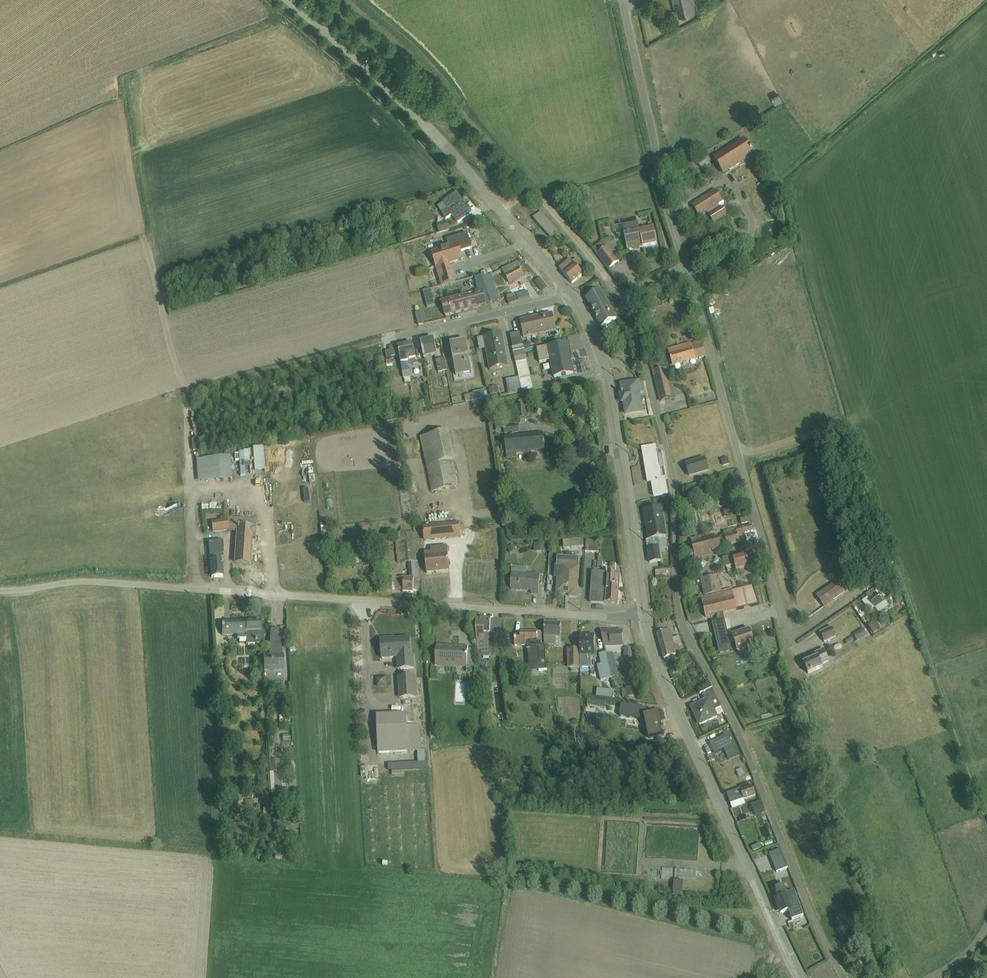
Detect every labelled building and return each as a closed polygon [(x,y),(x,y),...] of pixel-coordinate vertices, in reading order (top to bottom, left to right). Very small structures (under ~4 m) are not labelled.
[(674,3),(676,2),(679,16),(696,12),(693,0),(674,0),(674,3)] [(714,159),(723,172),(729,169),(730,170),(754,155),(744,140),(714,159)] [(699,217),(722,203),(723,202),(716,190),(692,205),(699,217)] [(457,193),(437,206),(446,219),(452,215),(457,223),(471,213),(457,193)] [(711,214),(717,223),(730,212),(724,204),(711,214)] [(541,211),(533,218),(551,238),(553,236),(557,240),(561,237),(557,232),(558,231),(541,211)] [(448,221),(436,225),(439,233),(450,229),(448,221)] [(623,226),(625,234),(624,234),(625,236),(624,238),(624,241),(626,241),(628,250),(643,247),(657,244),(654,229),(639,231),(638,223),(623,226)] [(446,233),(437,237),(440,245),(445,243),(446,246),(466,239),(462,226),(446,232),(446,233)] [(591,250),(607,270),(617,262),(601,242),(591,250)] [(458,244),(426,254),(430,269),(431,269),(449,263),(463,259),(458,244)] [(571,260),(560,269),(572,284),(583,275),(582,273),(586,270),(577,259),(572,262),(571,260)] [(518,262),(502,270),(509,283),(528,273),(522,266),(518,262)] [(449,263),(431,269),(434,279),(439,278),(441,287),(455,282),(449,263)] [(492,274),(483,278),(486,286),(486,289),(490,302),(491,302),(500,300),(492,274)] [(482,275),(474,277),(477,288),(486,286),(483,278),(482,275)] [(539,278),(535,282),(543,291),(547,288),(539,278)] [(431,289),(423,291),(427,307),(435,305),(431,289)] [(483,290),(441,300),(445,316),(487,305),(486,303),(483,290)] [(601,290),(586,298),(591,306),(602,327),(617,319),(601,290)] [(528,291),(517,294),(518,299),(530,296),(528,291)] [(515,293),(507,296),(509,304),(517,302),(515,293)] [(420,324),(427,322),(424,310),(417,312),(420,324)] [(553,313),(520,320),(524,337),(556,330),(553,313)] [(502,333),(484,337),(486,349),(490,370),(509,367),(502,333)] [(520,333),(510,335),(513,348),(522,345),(520,333)] [(484,337),(477,338),(480,350),(486,349),(484,337)] [(434,340),(421,342),(425,363),(427,376),(434,374),(432,362),(436,361),(438,373),(447,371),(445,358),(436,360),(436,356),(437,356),(434,340)] [(451,343),(450,343),(456,376),(472,373),(466,340),(465,340),(465,341),(451,344),(451,343)] [(569,342),(536,349),(539,363),(550,360),(553,378),(573,374),(570,358),(572,358),(569,342)] [(668,350),(673,366),(706,357),(702,342),(692,345),(691,344),(668,350)] [(413,344),(398,347),(405,379),(413,377),(412,370),(409,371),(408,366),(418,364),(417,361),(414,347),(413,344)] [(513,348),(512,348),(519,378),(522,390),(533,388),(527,360),(524,345),(522,345),(513,348)] [(654,371),(661,401),(671,399),(676,398),(669,367),(654,371)] [(519,378),(506,380),(509,395),(522,392),(522,390),(519,378)] [(621,394),(622,403),(624,402),(626,414),(643,411),(641,398),(646,397),(644,382),(631,384),(624,385),(622,385),(623,393),(621,393),(621,394)] [(498,386),(489,388),(490,395),(499,393),(498,386)] [(473,394),(464,395),(466,402),(486,398),(484,390),(473,392),(473,394)] [(525,404),(517,405),(518,419),(526,418),(525,404)] [(518,424),(504,426),(504,433),(509,433),(510,435),(514,434),(514,432),(519,432),(518,424)] [(449,432),(420,438),(431,492),(458,486),(453,462),(455,461),(449,432)] [(544,434),(504,438),(506,458),(517,457),(517,452),(545,449),(544,434)] [(656,445),(642,448),(644,457),(658,455),(656,445)] [(263,447),(253,448),(254,471),(265,471),(263,447)] [(230,455),(196,459),(199,481),(232,478),(230,455)] [(658,455),(644,457),(644,458),(645,458),(648,481),(648,482),(652,481),(655,495),(654,495),(654,496),(668,494),(665,477),(662,478),(660,468),(664,467),(662,455),(658,455)] [(686,465),(689,476),(708,470),(705,459),(686,465)] [(662,506),(644,509),(649,539),(659,538),(667,536),(662,506)] [(449,509),(428,511),(429,524),(451,522),(449,509)] [(227,520),(211,522),(213,533),(228,531),(237,532),(238,519),(227,518),(227,520)] [(237,532),(235,563),(251,564),(253,537),(256,537),(257,520),(238,519),(237,532)] [(459,522),(423,525),(424,534),(424,539),(424,541),(460,537),(459,522)] [(723,532),(727,546),(739,543),(741,548),(747,547),(745,537),(743,538),(742,535),(743,534),(753,531),(751,525),(736,529),(737,533),(731,534),(730,531),(723,532)] [(392,588),(382,588),(382,591),(392,592),(392,589),(403,590),(403,592),(413,592),(413,591),(419,591),(420,578),(418,562),(417,562),(414,532),(406,533),(405,529),(402,529),(398,534),(399,538),(395,539),(397,563),(409,562),(410,577),(404,577),(404,578),(393,577),(392,588)] [(722,547),(719,537),(698,542),(697,538),(691,540),(693,549),(689,550),(690,555),(722,547)] [(583,538),(563,539),(563,540),(563,548),(584,546),(583,538)] [(649,539),(646,540),(647,548),(659,546),(660,546),(659,538),(649,539)] [(586,539),(585,551),(598,552),(599,540),(586,539)] [(534,542),(534,550),(549,551),(550,543),(534,542)] [(431,552),(425,553),(427,573),(450,571),(448,554),(450,552),(450,548),(447,546),(431,547),(431,552)] [(647,548),(649,563),(661,561),(659,546),(647,548)] [(220,547),(209,549),(212,577),(223,576),(220,547)] [(358,552),(348,552),(348,557),(351,557),(351,564),(359,564),(359,563),(366,563),(366,556),(359,556),(359,555),(358,555),(358,552)] [(725,567),(730,566),(734,565),(736,571),(752,567),(749,554),(733,558),(733,556),(723,559),(725,567)] [(843,554),(839,557),(846,567),(850,564),(843,554)] [(555,565),(555,576),(557,576),(557,583),(556,593),(569,594),(569,596),(576,597),(579,557),(557,555),(557,565),(555,565)] [(593,561),(593,568),(602,568),(602,559),(597,559),(597,561),(593,561)] [(527,567),(511,565),(511,568),(512,568),(511,589),(532,590),(532,594),(538,594),(540,574),(526,573),(527,567)] [(592,571),(590,602),(591,602),(591,601),(605,601),(606,572),(592,571)] [(605,601),(605,603),(618,603),(620,573),(606,572),(605,601)] [(824,608),(857,584),(849,573),(816,596),(824,608)] [(382,576),(373,577),(375,591),(382,591),(382,588),(382,576)] [(704,596),(721,592),(718,576),(700,580),(704,596)] [(884,585),(880,588),(886,597),(890,594),(884,585)] [(865,595),(870,602),(869,602),(872,608),(874,607),(875,608),(885,601),(881,595),(877,597),(873,590),(865,595)] [(733,591),(701,598),(706,618),(737,610),(733,591)] [(491,619),(476,618),(477,643),(479,657),(480,673),(483,673),(483,678),(484,678),(484,680),(489,680),(489,668),(486,668),(486,662),(483,663),(482,657),(489,656),(490,636),(491,619)] [(490,636),(502,637),(501,619),(491,619),(490,636)] [(234,621),(222,622),(222,635),(238,635),(238,640),(239,640),(240,643),(246,643),(247,644),(248,644),(248,646),(255,646),(255,645),(263,645),(263,644),(264,644),(263,630),(261,630),(261,621),(234,622),(234,621)] [(875,621),(869,625),(874,632),(880,628),(875,621)] [(561,623),(545,622),(545,642),(545,644),(556,644),(556,637),(560,637),(561,623)] [(269,655),(263,655),(264,671),(283,670),(283,653),(282,654),(281,644),(280,644),(279,628),(271,629),(270,646),(270,651),(269,655)] [(820,633),(824,642),(836,637),(832,628),(820,633)] [(854,635),(858,641),(868,635),(864,629),(854,635)] [(670,630),(657,634),(664,659),(682,655),(678,644),(675,645),(673,638),(670,630)] [(732,636),(737,652),(755,646),(750,630),(732,636)] [(520,635),(514,634),(514,645),(528,645),(530,671),(547,670),(545,644),(545,642),(542,642),(542,631),(520,631),(520,635)] [(623,631),(601,631),(606,652),(612,676),(617,675),(614,661),(615,661),(613,652),(621,653),(621,646),(623,646),(623,631)] [(594,635),(580,636),(580,648),(580,666),(591,666),(591,656),(597,656),(597,647),(595,647),(594,635)] [(679,636),(673,638),(675,645),(678,644),(681,643),(679,636)] [(390,637),(381,638),(382,658),(397,657),(397,669),(414,668),(414,654),(410,654),(409,637),(390,638),(390,637)] [(437,646),(436,666),(466,668),(467,647),(437,646)] [(580,648),(567,649),(568,668),(571,668),(571,672),(579,671),(579,668),(580,668),(580,666),(580,648)] [(803,664),(808,674),(823,668),(822,665),(829,662),(824,650),(815,654),(816,658),(803,664)] [(601,664),(597,665),(601,680),(612,677),(612,676),(606,652),(599,654),(601,664)] [(415,676),(398,676),(399,699),(416,697),(415,676)] [(386,677),(376,677),(377,687),(387,686),(386,677)] [(700,687),(697,688),(700,695),(702,694),(705,701),(716,696),(709,682),(704,684),(704,686),(700,688),(700,687)] [(636,685),(626,686),(627,695),(638,694),(636,685)] [(597,688),(596,696),(612,698),(613,690),(597,688)] [(705,701),(691,708),(694,713),(694,714),(696,718),(699,725),(718,717),(718,716),(715,711),(721,708),(716,696),(705,701)] [(622,704),(620,716),(645,721),(649,739),(661,736),(659,725),(662,724),(658,710),(646,713),(647,708),(622,704)] [(721,708),(715,711),(718,716),(724,713),(721,708)] [(763,714),(765,719),(775,715),(773,710),(763,714)] [(407,714),(377,715),(378,753),(421,751),(420,725),(407,725),(407,714)] [(728,735),(710,743),(715,754),(724,750),(728,760),(737,755),(728,735)] [(293,741),(285,741),(285,754),(293,753),(293,741)] [(281,759),(269,760),(272,807),(273,807),(273,810),(280,809),(279,791),(283,790),(282,789),(289,788),(288,783),(282,783),(281,759)] [(266,777),(258,777),(259,788),(267,788),(266,777)] [(740,789),(727,794),(730,804),(744,799),(756,795),(753,786),(741,790),(740,789)] [(744,799),(730,804),(732,810),(746,804),(744,799)] [(761,801),(751,805),(756,816),(766,813),(761,801)] [(760,829),(765,845),(772,843),(767,827),(760,829)] [(780,849),(769,854),(777,873),(788,868),(780,849)] [(673,879),(700,877),(699,865),(679,866),(679,863),(658,864),(659,880),(673,879)] [(674,881),(673,894),(683,895),(683,882),(674,881)] [(795,892),(776,899),(779,910),(781,909),(783,914),(789,912),(792,922),(804,918),(795,892)]
